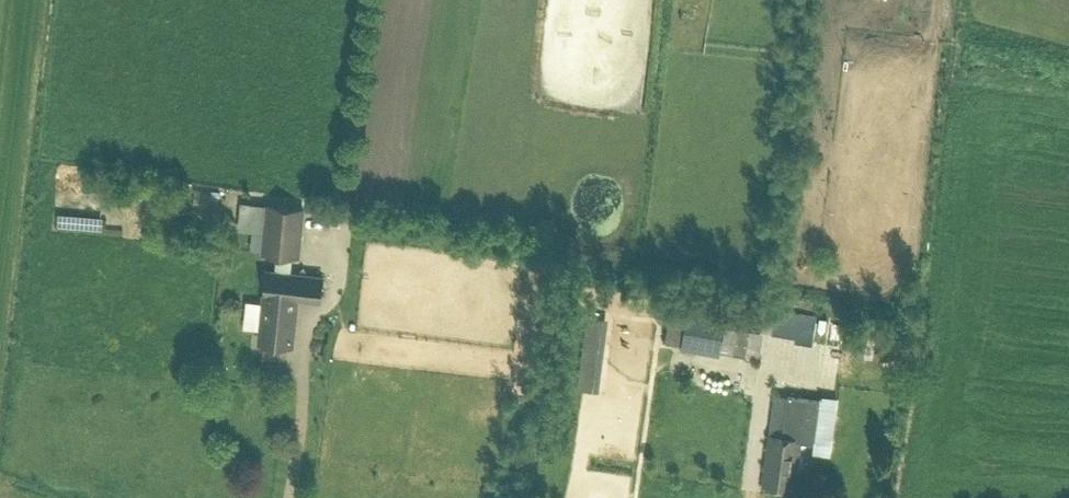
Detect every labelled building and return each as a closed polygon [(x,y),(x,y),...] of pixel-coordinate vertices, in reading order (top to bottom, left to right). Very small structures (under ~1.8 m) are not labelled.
[(301,257),(306,207),(267,203),(262,253),(301,257)] [(321,300),(323,277),(267,271),(260,342),(292,346),(298,298),(321,300)] [(238,319),(255,319),(255,290),(238,290),(238,319)] [(720,351),(725,325),(726,320),(713,317),(712,322),(700,320),(700,315),(688,313),(682,344),(720,351)] [(594,391),(603,318),(588,316),(579,389),(594,391)] [(746,355),(750,330),(751,329),(738,327),(733,353),(746,355)] [(813,442),(819,402),(788,398),(783,437),(770,435),(763,484),(795,488),(802,441),(813,442)]
